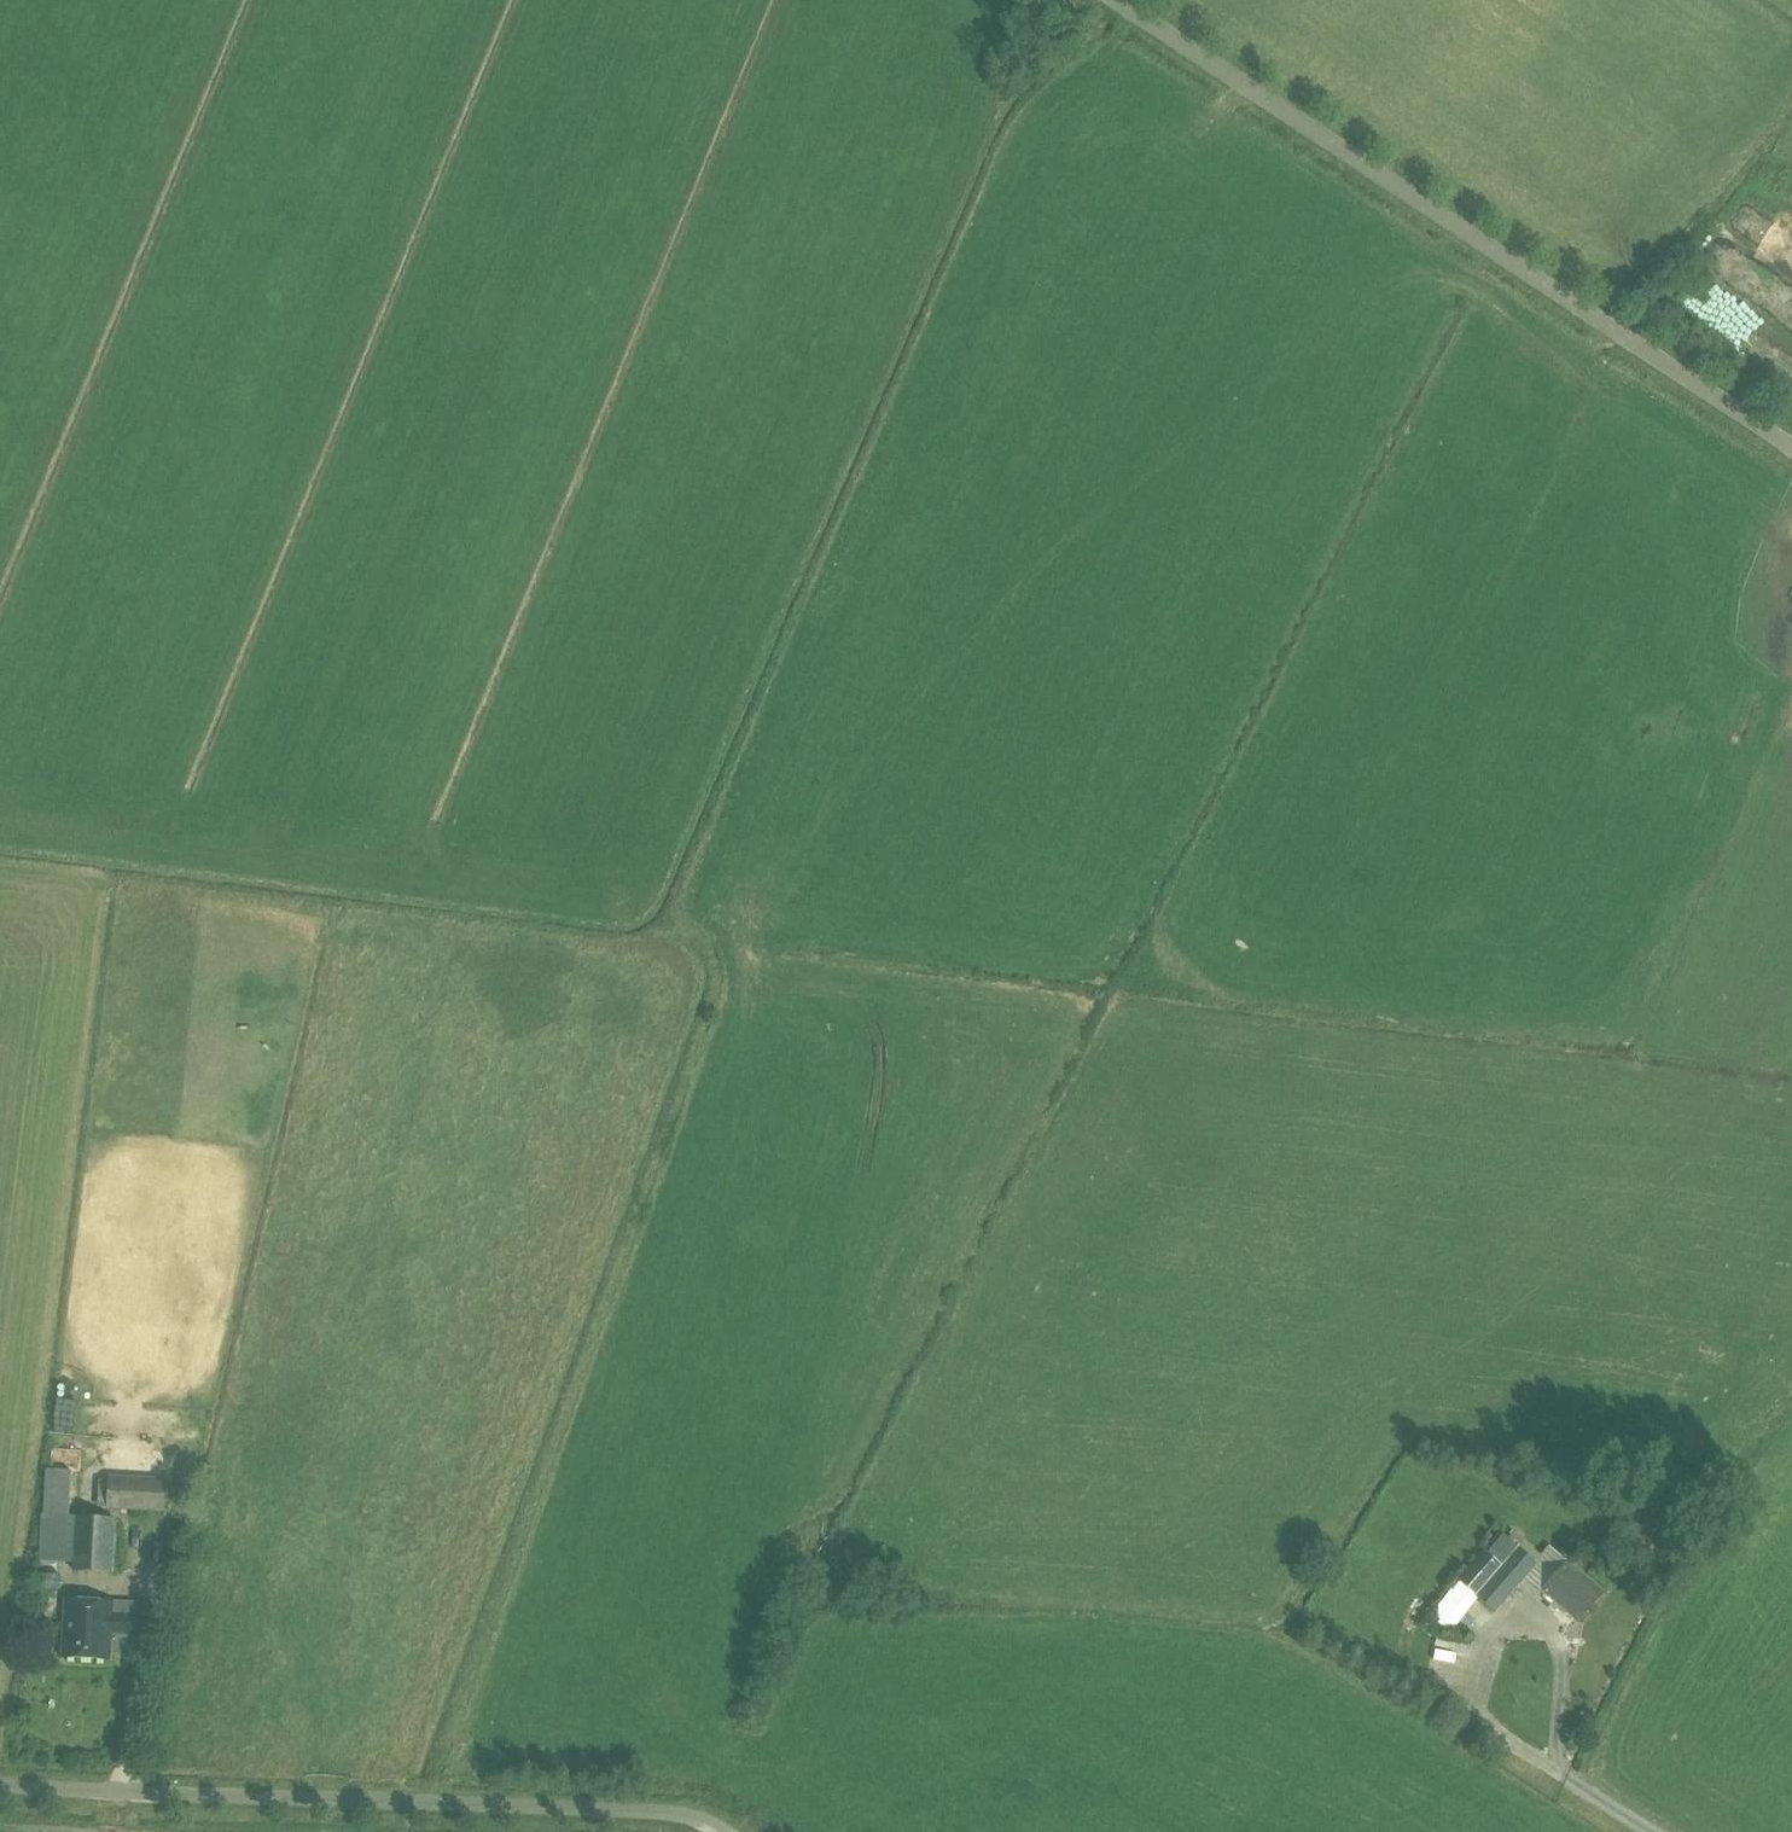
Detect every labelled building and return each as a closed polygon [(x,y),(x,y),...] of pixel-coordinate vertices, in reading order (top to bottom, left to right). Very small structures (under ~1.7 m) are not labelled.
[(66,1513),(67,1463),(42,1463),(42,1512),(66,1513)] [(171,1478),(110,1475),(108,1509),(169,1511),(171,1478)] [(40,1557),(74,1561),(76,1515),(68,1515),(43,1513),(42,1513),(40,1557)] [(76,1515),(74,1561),(73,1569),(113,1571),(115,1517),(76,1515)] [(1499,1529),(1458,1579),(1495,1612),(1537,1562),(1499,1529)] [(1567,1559),(1542,1589),(1579,1621),(1604,1591),(1567,1559)] [(143,1632),(145,1601),(64,1598),(62,1654),(110,1657),(112,1631),(143,1632)]
